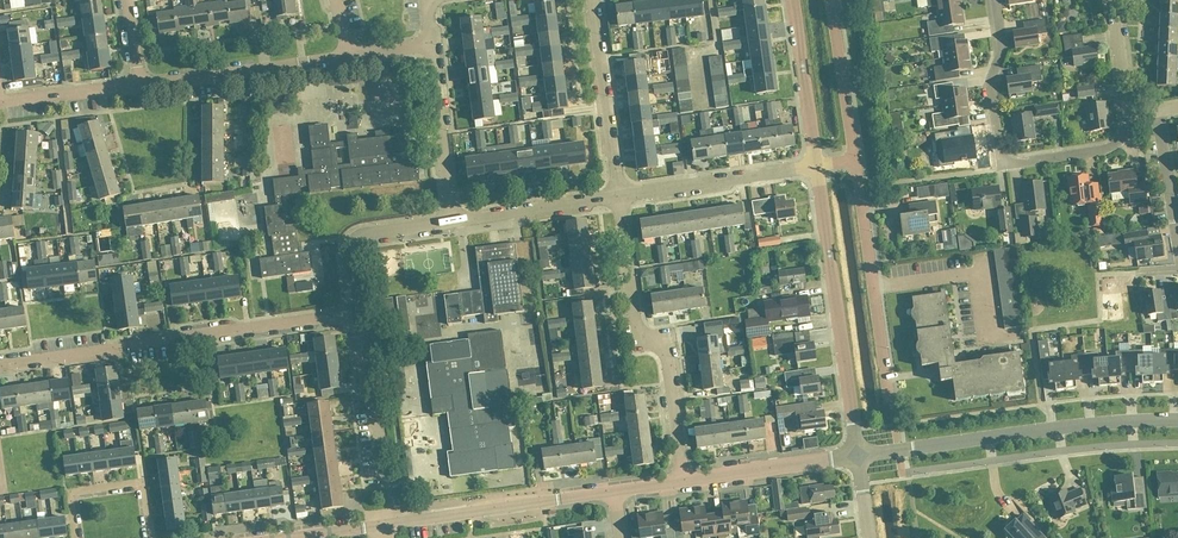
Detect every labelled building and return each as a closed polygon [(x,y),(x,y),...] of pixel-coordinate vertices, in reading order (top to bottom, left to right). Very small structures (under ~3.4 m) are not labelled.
[(177,28),(194,26),(190,0),(185,0),(186,6),(173,8),(174,11),(176,28),(177,28)] [(194,26),(212,23),(209,3),(196,5),(195,0),(190,0),(194,26)] [(227,3),(227,0),(221,0),(221,1),(209,3),(212,23),(228,21),(230,21),(227,3)] [(230,21),(228,21),(229,24),(247,21),(245,8),(249,8),(248,0),(227,3),(230,21)] [(275,22),(283,21),(283,16),(295,15),(293,0),(272,0),(275,22)] [(685,18),(683,0),(671,0),(666,1),(668,20),(685,18)] [(685,18),(702,16),(700,0),(683,0),(685,18)] [(743,10),(763,7),(762,0),(742,0),(742,3),(733,4),(734,8),(726,9),(727,16),(735,15),(735,11),(743,10)] [(885,10),(895,10),(895,0),(884,0),(885,10)] [(938,14),(962,10),(960,0),(926,0),(927,8),(937,7),(938,14)] [(82,21),(103,18),(100,1),(80,4),(82,21)] [(508,2),(510,18),(517,17),(515,1),(508,2)] [(536,19),(555,17),(552,1),(534,4),(536,14),(529,14),(530,21),(537,20),(536,19)] [(668,20),(666,1),(649,3),(652,22),(668,20)] [(1160,1),(1159,15),(1177,16),(1177,2),(1160,1)] [(504,19),(506,19),(506,15),(504,15),(502,3),(494,4),(497,21),(504,20),(504,19)] [(635,25),(652,22),(649,3),(632,5),(635,25)] [(635,25),(632,5),(615,7),(618,27),(635,25)] [(743,10),(746,27),(765,24),(763,7),(743,10)] [(718,17),(727,16),(726,9),(717,10),(718,17)] [(962,10),(938,14),(939,21),(927,23),(929,37),(953,33),(952,26),(964,24),(962,10)] [(176,28),(174,11),(152,14),(153,22),(157,21),(159,34),(177,31),(177,28),(176,28)] [(1159,15),(1159,29),(1177,30),(1177,23),(1177,18),(1177,16),(1159,15)] [(527,17),(519,18),(520,25),(528,24),(527,17)] [(537,20),(538,35),(557,32),(555,17),(536,19),(537,20)] [(66,27),(75,26),(73,18),(65,19),(66,27)] [(105,35),(103,18),(82,21),(85,37),(105,35)] [(460,20),(463,37),(482,35),(491,34),(490,30),(490,28),(481,29),(480,18),(460,20)] [(511,26),(520,25),(519,18),(510,19),(511,26)] [(57,29),(66,27),(65,19),(56,20),(57,29)] [(1013,32),(1015,48),(1039,45),(1037,36),(1046,34),(1044,20),(1027,23),(1028,30),(1013,32)] [(45,31),(54,29),(53,21),(43,22),(45,31)] [(746,27),(748,44),(767,41),(765,24),(746,27)] [(30,45),(27,28),(7,31),(10,48),(30,45)] [(508,28),(499,29),(500,36),(509,35),(508,28)] [(666,29),(667,38),(674,37),(673,28),(666,29)] [(491,37),(500,36),(499,29),(490,30),(491,34),(491,37)] [(1177,44),(1177,30),(1159,29),(1158,43),(1177,44)] [(532,51),(541,50),(559,47),(557,32),(538,35),(540,44),(531,46),(531,47),(532,51)] [(632,34),(633,42),(641,42),(640,33),(632,34)] [(696,34),(697,44),(706,43),(705,33),(696,34)] [(108,51),(105,35),(85,37),(87,54),(108,51)] [(463,37),(465,54),(484,52),(482,35),(463,37)] [(1062,37),(1065,59),(1073,58),(1074,67),(1097,63),(1095,48),(1083,49),(1081,35),(1062,37)] [(943,51),(944,59),(968,55),(966,41),(954,43),(953,36),(929,39),(931,53),(943,51)] [(668,47),(675,46),(674,37),(667,38),(668,47)] [(739,41),(730,42),(731,50),(740,48),(739,41)] [(748,44),(750,60),(770,57),(767,41),(748,44)] [(642,50),(641,42),(633,42),(634,51),(642,50)] [(730,42),(722,44),(723,51),(731,50),(730,42)] [(1177,44),(1158,43),(1158,58),(1176,59),(1177,44)] [(10,48),(12,65),(32,62),(30,45),(10,48)] [(541,53),(543,65),(561,62),(559,47),(541,50),(532,51),(531,47),(523,48),(524,56),(541,53)] [(515,57),(524,56),(523,48),(514,50),(515,57)] [(672,56),(684,54),(683,48),(671,50),(672,56)] [(80,59),(79,51),(70,52),(71,60),(80,59)] [(108,51),(87,54),(90,71),(110,68),(108,51)] [(71,60),(70,52),(61,53),(62,62),(71,60)] [(467,71),(487,68),(495,67),(495,63),(494,61),(486,62),(484,52),(465,54),(467,71)] [(647,53),(648,64),(660,64),(660,52),(647,53)] [(59,63),(58,54),(49,56),(50,64),(59,63)] [(673,62),(685,61),(684,54),(672,56),(673,62)] [(968,55),(944,59),(946,66),(933,68),(936,82),(959,78),(958,71),(970,69),(968,55)] [(41,65),(50,64),(49,56),(40,57),(41,65)] [(708,57),(709,64),(721,62),(720,56),(708,57)] [(744,78),(753,77),(772,74),(770,57),(750,60),(752,69),(743,70),(744,74),(744,78)] [(1176,73),(1176,59),(1158,58),(1157,72),(1176,73)] [(62,62),(65,82),(72,81),(70,67),(71,67),(70,61),(62,62)] [(504,70),(513,68),(512,61),(503,62),(504,70)] [(626,79),(644,77),(642,61),(624,63),(626,79)] [(673,69),(686,67),(685,61),(673,62),(673,69)] [(33,68),(32,62),(12,65),(15,82),(22,81),(35,79),(33,68)] [(496,71),(504,70),(503,62),(495,63),(495,67),(496,71)] [(536,81),(545,80),(563,78),(561,62),(543,65),(544,76),(536,77),(536,81)] [(709,64),(709,70),(722,68),(721,62),(709,64)] [(1025,96),(1024,92),(1032,91),(1031,83),(1042,82),(1039,66),(1020,69),(1021,76),(1006,79),(1008,94),(1016,93),(1017,97),(1025,96)] [(673,69),(674,75),(687,73),(686,67),(673,69)] [(469,87),(489,85),(487,68),(467,71),(469,87)] [(709,70),(710,76),(723,75),(722,68),(709,70)] [(1175,88),(1176,73),(1157,72),(1157,87),(1175,88)] [(674,75),(675,82),(688,80),(687,73),(674,75)] [(745,82),(744,78),(744,74),(735,76),(736,83),(745,82)] [(775,91),(772,74),(753,77),(755,94),(775,91)] [(213,86),(211,75),(188,80),(190,90),(213,86)] [(710,76),(711,83),(724,81),(723,75),(710,76)] [(735,76),(726,77),(727,84),(736,83),(735,76)] [(644,77),(626,79),(628,94),(646,92),(644,77)] [(35,79),(22,81),(23,88),(42,86),(41,78),(35,79)] [(536,78),(527,79),(528,86),(536,85),(536,78)] [(545,80),(547,95),(565,93),(563,78),(545,80)] [(519,87),(528,86),(527,79),(518,80),(519,87)] [(675,82),(676,88),(688,86),(688,80),(675,82)] [(711,83),(712,89),(725,87),(724,81),(711,83)] [(942,99),(943,106),(967,103),(965,89),(953,90),(952,83),(933,86),(935,100),(942,99)] [(469,87),(472,104),(491,102),(489,85),(469,87)] [(672,85),(663,86),(664,93),(673,92),(672,85)] [(655,94),(664,93),(663,86),(655,87),(655,94)] [(676,88),(677,94),(689,93),(688,86),(676,88)] [(1077,89),(1078,98),(1094,96),(1093,86),(1077,89)] [(712,89),(713,96),(725,94),(725,87),(712,89)] [(646,92),(628,94),(630,109),(648,107),(646,92)] [(295,93),(285,95),(287,103),(297,102),(295,93)] [(563,109),(567,108),(565,93),(547,95),(548,105),(541,106),(541,103),(531,104),(531,110),(532,114),(542,112),(543,119),(564,116),(563,109)] [(677,94),(678,101),(690,99),(689,93),(677,94)] [(509,103),(518,102),(517,94),(508,96),(509,103)] [(713,96),(714,102),(726,100),(725,94),(713,96)] [(500,104),(509,103),(508,96),(499,97),(500,104)] [(522,111),(531,110),(531,104),(530,98),(521,100),(522,111)] [(678,101),(679,107),(691,105),(690,99),(678,101)] [(715,108),(727,106),(726,100),(714,102),(715,108)] [(491,102),(472,104),(474,121),(493,119),(491,102)] [(766,104),(767,112),(775,111),(773,102),(766,104)] [(969,117),(967,103),(943,106),(944,113),(932,115),(934,129),(959,125),(957,118),(969,117)] [(1109,129),(1105,103),(1086,105),(1090,132),(1109,129)] [(503,105),(495,106),(496,115),(504,115),(503,105)] [(679,114),(692,112),(691,105),(679,107),(679,114)] [(1031,118),(1034,118),(1059,114),(1058,105),(1034,108),(1035,112),(1012,116),(1016,142),(1034,139),(1031,118)] [(202,122),(223,122),(222,106),(202,106),(202,122)] [(648,107),(630,109),(632,125),(650,122),(648,107)] [(733,109),(734,117),(741,116),(740,107),(733,109)] [(775,111),(767,112),(769,121),(765,121),(767,130),(757,131),(760,151),(777,148),(774,129),(772,120),(776,120),(776,119),(775,111)] [(708,121),(707,113),(706,113),(699,114),(701,122),(708,121)] [(667,116),(668,123),(677,122),(676,115),(667,116)] [(659,125),(668,123),(667,116),(658,117),(659,125)] [(735,126),(739,125),(743,125),(741,116),(734,117),(735,126)] [(581,126),(580,117),(571,119),(572,128),(581,126)] [(791,126),(781,128),(780,119),(776,119),(776,120),(772,120),(774,129),(777,148),(794,146),(791,126)] [(82,142),(102,136),(97,121),(78,127),(79,133),(82,142)] [(650,122),(632,125),(634,140),(652,137),(651,129),(659,128),(658,121),(650,122)] [(693,162),(710,159),(706,130),(709,130),(708,121),(701,122),(702,131),(699,131),(700,140),(690,142),(690,143),(687,143),(689,152),(692,152),(693,162)] [(202,137),(223,137),(223,122),(202,122),(202,137)] [(549,122),(542,123),(543,131),(550,130),(549,122)] [(308,127),(314,169),(298,171),(299,177),(272,181),(275,198),(276,206),(264,207),(268,237),(271,237),(274,258),(259,260),(261,279),(310,273),(307,253),(298,255),(294,225),(284,226),(281,198),(301,196),(300,189),(309,187),(309,195),(331,192),(331,189),(343,188),(343,191),(418,182),(416,162),(407,164),(403,128),(375,132),(375,138),(357,140),(357,134),(346,135),(347,141),(329,143),(327,124),(308,127)] [(739,125),(740,134),(743,154),(760,151),(757,131),(747,133),(746,124),(743,125),(739,125)] [(508,127),(509,136),(517,135),(515,126),(508,127)] [(710,159),(727,156),(724,137),(713,138),(712,129),(709,130),(706,130),(710,159)] [(550,130),(543,131),(544,140),(547,140),(551,139),(550,131),(550,130)] [(475,132),(476,141),(483,140),(482,131),(475,132)] [(952,154),(952,156),(949,157),(946,161),(947,166),(951,169),(956,168),(959,164),(958,161),(962,161),(965,163),(967,160),(975,159),(974,150),(976,147),(973,145),(972,137),(958,139),(957,131),(934,135),(936,147),(950,145),(951,149),(949,152),(952,154)] [(15,149),(36,151),(37,135),(16,134),(15,149)] [(743,154),(740,134),(724,137),(727,156),(743,154)] [(518,144),(517,135),(509,136),(511,145),(518,144)] [(82,142),(87,157),(106,151),(102,136),(82,142)] [(202,152),(223,152),(223,137),(202,137),(202,152)] [(652,137),(634,140),(636,155),(654,153),(652,137)] [(485,148),(483,140),(476,141),(477,149),(485,148)] [(583,143),(565,146),(568,166),(585,163),(583,143)] [(565,146),(549,148),(551,168),(568,166),(565,146)] [(672,154),(681,153),(680,146),(671,147),(672,154)] [(672,154),(671,147),(663,148),(663,155),(672,154)] [(549,148),(532,151),(535,170),(551,168),(549,148)] [(15,149),(14,164),(35,166),(36,151),(15,149)] [(91,171),(111,165),(106,151),(87,157),(91,171)] [(532,151),(515,153),(518,173),(535,170),(532,151)] [(202,167),(223,167),(223,152),(202,152),(202,167)] [(515,153),(499,155),(501,175),(518,173),(515,153)] [(654,153),(636,155),(638,171),(656,168),(654,153)] [(499,155),(482,158),(485,177),(501,175),(499,155)] [(485,177),(482,158),(465,160),(468,180),(485,177)] [(14,164),(13,179),(35,181),(35,166),(14,164)] [(91,171),(95,185),(115,179),(111,165),(91,171)] [(223,167),(202,167),(202,182),(223,182),(223,167)] [(1108,175),(1110,194),(1111,194),(1112,200),(1112,201),(1129,199),(1130,205),(1147,202),(1145,185),(1136,186),(1134,170),(1125,171),(1125,173),(1108,175)] [(1088,186),(1087,176),(1068,179),(1071,205),(1099,202),(1096,185),(1088,186)] [(13,179),(13,194),(34,196),(35,181),(13,179)] [(115,179),(95,185),(100,200),(120,194),(115,179)] [(1021,219),(1023,233),(1023,238),(1029,237),(1038,236),(1035,211),(1045,210),(1042,182),(1023,184),(1027,218),(1021,219)] [(946,185),(935,187),(937,198),(937,199),(948,198),(946,185)] [(998,187),(972,190),(974,210),(1000,207),(998,187)] [(204,196),(206,205),(234,200),(233,192),(204,196)] [(34,196),(13,194),(12,210),(33,211),(34,196)] [(183,199),(186,219),(188,228),(194,227),(192,218),(202,216),(198,196),(183,199)] [(792,221),(792,218),(794,218),(792,201),(783,202),(782,197),(752,201),(754,215),(775,213),(776,220),(784,219),(786,222),(792,221)] [(186,219),(183,199),(168,201),(171,222),(186,219)] [(214,222),(219,221),(217,209),(237,205),(236,200),(210,205),(214,222)] [(171,222),(168,201),(153,204),(157,224),(171,222)] [(910,215),(900,216),(903,236),(929,232),(928,224),(937,222),(934,202),(908,206),(910,215)] [(139,206),(142,227),(157,224),(153,204),(139,206)] [(142,227),(139,206),(123,209),(127,229),(142,227)] [(723,209),(726,229),(743,226),(744,231),(750,230),(748,214),(741,215),(740,206),(723,209)] [(1096,226),(1101,225),(1099,206),(1089,208),(1091,227),(1096,226)] [(1009,208),(998,210),(1001,233),(1012,232),(1009,208)] [(709,231),(726,229),(723,209),(706,211),(709,231)] [(693,234),(709,231),(706,211),(690,214),(693,234)] [(693,234),(690,214),(673,216),(676,236),(693,234)] [(659,239),(676,236),(673,216),(656,219),(659,239)] [(0,220),(0,241),(14,239),(11,218),(0,220)] [(659,239),(656,219),(639,221),(642,241),(659,239)] [(568,240),(588,238),(585,221),(566,223),(568,240)] [(1102,225),(1101,225),(1096,226),(1097,228),(1093,229),(1093,236),(1103,234),(1102,225)] [(1134,247),(1136,261),(1163,257),(1160,237),(1147,239),(1146,232),(1123,235),(1125,249),(1134,247)] [(1023,238),(1023,233),(1013,235),(1015,246),(1030,244),(1029,237),(1023,238)] [(1108,234),(1095,236),(1097,249),(1110,247),(1108,234)] [(724,237),(725,246),(732,245),(731,236),(724,237)] [(780,237),(765,239),(759,240),(760,248),(781,244),(780,237)] [(69,239),(71,248),(78,247),(76,238),(69,239)] [(171,239),(172,248),(179,247),(178,238),(171,239)] [(554,238),(545,239),(546,246),(555,245),(554,238)] [(588,238),(568,240),(570,257),(590,254),(588,238)] [(546,246),(545,239),(537,240),(538,247),(546,246)] [(690,242),(691,251),(699,250),(697,241),(690,242)] [(141,244),(143,252),(150,251),(148,242),(141,244)] [(36,244),(37,253),(44,252),(43,243),(36,244)] [(200,253),(208,252),(207,243),(199,244),(200,253)] [(475,249),(480,291),(459,294),(462,317),(483,314),(485,324),(498,322),(497,316),(523,312),(515,244),(475,249)] [(726,255),(734,253),(732,245),(725,246),(726,255)] [(657,247),(658,256),(665,255),(664,246),(657,247)] [(78,247),(71,248),(72,257),(79,256),(78,247)] [(179,247),(172,248),(174,257),(181,256),(179,247)] [(1013,248),(993,251),(1004,329),(1024,327),(1013,248)] [(700,259),(699,250),(691,251),(693,260),(700,259)] [(150,251),(143,252),(144,261),(151,260),(150,251)] [(44,252),(37,253),(39,262),(45,261),(44,252)] [(213,255),(214,264),(221,263),(220,254),(213,255)] [(590,254),(570,257),(572,274),(592,271),(590,254)] [(98,267),(120,264),(118,255),(97,258),(98,267)] [(667,264),(665,255),(658,256),(659,265),(667,264)] [(77,258),(80,284),(96,282),(94,263),(83,264),(82,257),(77,258)] [(61,267),(63,287),(80,284),(77,258),(70,259),(71,266),(61,267)] [(180,260),(181,269),(188,268),(187,259),(180,260)] [(221,263),(214,264),(215,273),(222,272),(221,263)] [(701,263),(693,264),(694,272),(703,271),(701,263)] [(44,269),(47,289),(63,287),(61,267),(44,269)] [(660,268),(661,277),(669,276),(667,267),(660,268)] [(188,268),(181,269),(182,277),(189,276),(188,268)] [(47,289),(44,269),(27,271),(29,291),(47,289)] [(779,286),(804,283),(803,269),(777,273),(779,286)] [(558,271),(550,273),(551,280),(559,279),(558,271)] [(583,295),(582,290),(594,288),(592,271),(572,274),(568,274),(569,281),(573,280),(575,291),(570,291),(570,297),(583,295)] [(551,280),(550,273),(541,274),(542,281),(551,280)] [(149,282),(158,281),(157,274),(148,276),(149,282)] [(670,284),(669,276),(661,277),(663,285),(670,284)] [(114,297),(134,295),(131,278),(112,280),(114,297)] [(220,280),(223,300),(240,297),(237,278),(220,280)] [(203,283),(206,302),(223,300),(220,280),(203,283)] [(187,285),(190,304),(206,302),(203,283),(187,285)] [(771,294),(769,284),(758,286),(759,296),(771,294)] [(190,304),(187,285),(170,288),(172,307),(190,304)] [(1168,306),(1171,321),(1177,319),(1177,286),(1175,287),(1175,289),(1173,290),(1175,304),(1168,306)] [(684,292),(687,311),(704,309),(701,290),(684,292)] [(1158,323),(1171,321),(1168,306),(1161,307),(1159,292),(1156,292),(1156,290),(1140,292),(1141,293),(1144,292),(1148,316),(1156,315),(1158,323)] [(668,294),(670,314),(687,311),(684,292),(668,294)] [(670,314),(668,294),(651,297),(650,293),(643,294),(645,308),(652,307),(654,316),(670,314)] [(447,325),(462,323),(458,294),(443,296),(447,325)] [(941,294),(912,298),(921,367),(938,364),(940,382),(952,380),(955,401),(1024,391),(1019,357),(984,361),(985,364),(951,369),(941,294)] [(134,295),(114,297),(117,314),(136,311),(134,295)] [(765,312),(807,307),(806,297),(794,299),(793,297),(782,298),(782,301),(763,303),(765,312)] [(565,324),(574,323),(593,321),(591,303),(584,304),(583,298),(571,300),(571,306),(572,306),(573,316),(564,317),(565,320),(565,324)] [(162,303),(153,305),(154,312),(163,310),(162,303)] [(144,306),(145,313),(154,312),(153,305),(144,306)] [(809,316),(807,307),(765,312),(766,318),(744,321),(747,339),(768,336),(767,322),(785,319),(785,322),(797,320),(796,318),(809,316)] [(23,308),(6,311),(9,330),(26,328),(23,308)] [(748,319),(758,317),(757,310),(747,311),(748,319)] [(0,312),(0,332),(9,330),(6,311),(0,312)] [(136,311),(117,314),(119,331),(139,328),(136,311)] [(566,327),(565,324),(565,320),(556,321),(557,329),(566,327)] [(547,322),(548,330),(557,329),(556,321),(547,322)] [(595,337),(593,321),(574,323),(576,340),(595,337)] [(410,324),(400,325),(401,333),(411,332),(410,324)] [(696,341),(698,358),(718,355),(727,354),(728,358),(736,357),(736,349),(727,350),(726,347),(717,348),(716,338),(723,337),(722,328),(703,331),(704,340),(696,341)] [(448,415),(453,453),(448,457),(451,478),(516,469),(512,444),(511,444),(509,428),(515,428),(507,371),(506,371),(501,331),(468,336),(469,341),(430,347),(432,364),(426,364),(433,417),(448,415)] [(315,342),(314,341),(320,340),(320,333),(305,335),(306,343),(315,342)] [(576,340),(578,356),(597,354),(595,337),(576,340)] [(334,338),(320,340),(314,341),(315,342),(317,357),(336,355),(334,338)] [(753,351),(771,350),(771,338),(753,338),(753,351)] [(772,342),(774,357),(795,354),(796,363),(815,361),(813,345),(795,347),(794,339),(772,342)] [(745,355),(744,348),(736,349),(736,357),(745,355)] [(285,350),(268,353),(271,372),(288,370),(285,350)] [(1152,384),(1163,384),(1162,375),(1166,375),(1166,372),(1174,371),(1173,350),(1160,351),(1160,357),(1151,357),(1152,384)] [(1142,385),(1152,384),(1151,357),(1142,357),(1142,351),(1128,352),(1130,373),(1137,373),(1137,376),(1141,375),(1142,385)] [(1130,373),(1128,352),(1115,353),(1115,359),(1107,359),(1109,387),(1119,386),(1119,377),(1122,376),(1122,374),(1130,373)] [(255,374),(271,372),(268,353),(252,355),(255,374)] [(569,354),(560,355),(561,362),(570,361),(569,354)] [(578,356),(580,373),(600,371),(597,354),(578,356)] [(1098,387),(1109,387),(1107,359),(1098,360),(1098,354),(1084,355),(1086,376),(1094,376),(1094,379),(1098,378),(1098,387)] [(255,374),(252,355),(235,357),(238,377),(255,374)] [(298,356),(299,363),(308,362),(307,355),(298,356)] [(317,357),(319,374),(338,371),(336,355),(317,357)] [(561,362),(560,355),(551,356),(552,363),(561,362)] [(698,358),(701,375),(720,372),(718,355),(698,358)] [(1086,376),(1084,355),(1070,357),(1071,362),(1062,363),(1066,391),(1076,389),(1075,380),(1079,380),(1078,377),(1086,376)] [(298,356),(289,358),(290,365),(299,363),(298,356)] [(221,379),(238,377),(235,357),(218,360),(221,379)] [(1055,392),(1066,391),(1062,363),(1054,364),(1053,359),(1040,360),(1042,381),(1046,381),(1050,380),(1050,383),(1054,383),(1055,392)] [(97,389),(117,387),(114,370),(95,372),(97,389)] [(321,391),(330,390),(340,388),(338,371),(319,374),(321,391)] [(602,387),(600,371),(580,373),(582,390),(602,387)] [(800,397),(819,394),(817,377),(800,380),(799,371),(783,374),(785,389),(798,387),(800,397)] [(728,387),(722,388),(720,372),(701,375),(703,392),(716,390),(717,395),(729,394),(728,387)] [(729,381),(737,380),(737,372),(729,373),(729,381)] [(80,375),(72,376),(73,389),(82,387),(80,375)] [(270,389),(277,388),(276,380),(269,381),(270,389)] [(739,381),(740,390),(749,389),(748,380),(739,381)] [(49,384),(52,403),(69,401),(66,381),(49,384)] [(758,391),(767,389),(766,382),(757,383),(758,391)] [(35,406),(52,403),(49,384),(32,386),(35,406)] [(237,394),(244,393),(242,384),(236,385),(237,394)] [(32,386),(16,389),(19,408),(35,406),(32,386)] [(80,388),(81,395),(90,394),(89,387),(80,388)] [(97,389),(99,406),(119,403),(117,387),(97,389)] [(302,387),(294,388),(295,396),(303,394),(302,387)] [(72,397),(81,395),(80,388),(71,390),(72,397)] [(278,397),(277,388),(270,389),(271,398),(278,397)] [(16,389),(0,391),(0,397),(2,411),(13,409),(14,418),(17,418),(18,426),(25,425),(24,416),(20,416),(19,408),(16,389)] [(565,389),(556,391),(557,399),(566,398),(565,389)] [(245,402),(244,393),(237,394),(238,403),(245,402)] [(627,417),(646,414),(644,397),(624,400),(627,417)] [(738,398),(739,406),(746,405),(745,397),(738,398)] [(704,402),(705,411),(713,410),(711,401),(704,402)] [(192,433),(196,432),(200,432),(199,423),(208,421),(205,402),(187,404),(190,424),(191,424),(192,432),(192,433)] [(310,421),(331,418),(329,402),(308,405),(310,421)] [(102,423),(121,420),(119,403),(99,406),(102,423)] [(187,404),(171,407),(174,426),(190,424),(187,404)] [(800,423),(795,424),(794,425),(794,426),(795,433),(795,434),(796,434),(797,434),(801,433),(801,434),(824,430),(822,414),(816,415),(814,404),(775,410),(777,423),(779,423),(779,422),(799,419),(800,423)] [(747,414),(746,405),(739,406),(740,415),(747,414)] [(171,407),(154,409),(157,429),(174,426),(171,407)] [(140,431),(157,429),(154,409),(137,412),(140,431)] [(714,419),(713,410),(705,411),(707,420),(714,419)] [(51,421),(58,420),(57,411),(50,412),(51,421)] [(617,414),(608,415),(609,422),(618,421),(617,414)] [(646,414),(627,417),(629,433),(649,431),(646,414)] [(609,422),(608,415),(600,416),(601,424),(609,422)] [(585,427),(594,426),(593,416),(584,418),(585,427)] [(85,417),(75,418),(77,427),(86,425),(85,417)] [(292,419),(293,426),(302,425),(301,418),(292,419)] [(331,418),(310,421),(312,435),(333,433),(331,418)] [(284,428),(293,426),(292,419),(283,421),(284,428)] [(59,429),(58,420),(51,421),(52,430),(59,429)] [(745,423),(748,443),(765,440),(762,421),(745,423)] [(551,423),(553,432),(560,431),(559,422),(551,423)] [(126,431),(125,423),(117,424),(118,432),(126,431)] [(731,445),(748,443),(745,423),(728,425),(731,445)] [(109,433),(118,432),(117,424),(108,426),(109,433)] [(27,433),(25,425),(18,426),(19,434),(27,433)] [(731,445),(728,425),(711,428),(714,448),(731,445)] [(102,426),(93,428),(94,435),(103,434),(102,426)] [(697,450),(714,448),(711,428),(694,430),(697,450)] [(87,429),(78,430),(79,437),(88,436),(87,429)] [(72,431),(63,432),(64,439),(73,438),(72,431)] [(561,440),(560,431),(553,432),(554,441),(558,440),(561,440)] [(649,431),(629,433),(631,450),(651,447),(649,431)] [(189,442),(197,441),(196,432),(192,433),(192,432),(187,433),(189,442)] [(333,433),(312,435),(314,450),(335,447),(333,433)] [(156,446),(163,445),(162,436),(155,437),(156,446)] [(287,450),(288,457),(297,456),(296,449),(295,449),(293,438),(286,439),(288,450),(287,450)] [(601,446),(600,440),(586,442),(586,445),(576,447),(578,466),(596,464),(593,448),(601,446)] [(119,442),(121,450),(120,450),(123,468),(135,467),(133,449),(132,449),(131,441),(119,442)] [(197,441),(189,442),(190,451),(198,449),(197,441)] [(164,454),(163,445),(156,446),(157,455),(164,454)] [(335,447),(314,450),(316,465),(337,462),(335,447)] [(564,448),(559,449),(562,469),(578,466),(576,447),(564,448)] [(622,447),(613,448),(614,456),(622,455),(622,447)] [(651,447),(631,450),(633,466),(653,464),(651,447)] [(296,449),(297,456),(306,455),(305,448),(296,449)] [(614,456),(613,448),(604,450),(605,457),(614,456)] [(545,471),(562,469),(559,449),(554,450),(542,452),(545,471)] [(120,450),(105,452),(108,470),(123,468),(120,450)] [(105,452),(90,454),(92,472),(108,470),(105,452)] [(92,472),(90,454),(75,456),(77,474),(92,472)] [(65,476),(77,474),(75,456),(63,458),(65,476)] [(159,474),(178,471),(176,459),(158,462),(159,474)] [(203,468),(202,460),(194,461),(195,469),(203,468)] [(337,462),(316,465),(318,480),(339,477),(337,462)] [(275,470),(274,463),(265,464),(266,471),(275,470)] [(258,473),(266,471),(265,464),(257,465),(258,473)] [(250,466),(242,467),(243,475),(251,473),(250,466)] [(235,468),(226,469),(227,477),(236,475),(235,468)] [(211,471),(212,479),(221,478),(220,470),(211,471)] [(178,471),(159,474),(161,489),(180,487),(178,471)] [(178,476),(184,485),(192,481),(187,471),(178,476)] [(1167,496),(1168,497),(1175,497),(1176,495),(1177,495),(1177,475),(1170,475),(1170,473),(1157,474),(1158,491),(1159,491),(1167,490),(1167,496)] [(198,484),(205,483),(204,475),(196,476),(198,484)] [(1127,511),(1146,509),(1142,482),(1132,483),(1131,476),(1114,478),(1116,491),(1112,492),(1112,491),(1111,491),(1112,503),(1126,502),(1127,511)] [(320,495),(341,492),(339,477),(318,480),(320,495)] [(300,479),(301,486),(310,485),(309,478),(300,479)] [(292,487),(301,486),(300,479),(291,480),(292,487)] [(825,500),(834,499),(832,486),(823,487),(823,485),(798,488),(800,506),(825,503),(825,500)] [(180,487),(161,489),(163,504),(182,502),(180,487)] [(210,488),(211,498),(214,516),(226,515),(224,496),(222,487),(210,488)] [(269,490),(272,509),(284,507),(282,488),(269,490)] [(57,497),(56,490),(48,491),(49,498),(57,497)] [(207,498),(206,490),(199,491),(200,499),(207,498)] [(272,509),(269,490),(254,492),(257,511),(272,509)] [(1065,491),(1049,498),(1058,520),(1074,513),(1073,510),(1086,505),(1080,490),(1067,495),(1065,491)] [(49,498),(48,491),(39,492),(40,499),(49,498)] [(257,511),(254,492),(239,494),(241,513),(257,511)] [(341,492),(320,495),(322,510),(343,507),(341,492)] [(33,500),(32,493),(24,494),(25,501),(33,500)] [(224,496),(226,515),(241,513),(239,494),(224,496)] [(17,495),(9,496),(10,503),(18,502),(17,495)] [(774,498),(775,510),(784,509),(782,496),(774,498)] [(182,502),(163,504),(165,519),(184,517),(182,502)] [(746,502),(733,503),(735,518),(736,521),(736,527),(737,534),(738,537),(746,537),(759,535),(757,518),(748,520),(746,502)] [(736,521),(735,518),(733,503),(721,505),(722,514),(714,515),(715,524),(716,537),(718,537),(725,537),(725,536),(731,535),(737,534),(736,527),(736,521)] [(201,506),(202,514),(209,513),(208,505),(201,506)] [(295,508),(296,515),(304,514),(303,507),(295,508)] [(692,509),(693,521),(694,524),(695,532),(701,532),(702,537),(708,537),(716,537),(715,524),(714,515),(705,516),(704,507),(692,509)] [(814,509),(817,518),(825,516),(822,507),(814,509)] [(808,508),(786,512),(787,522),(810,519),(808,508)] [(674,537),(683,537),(682,534),(695,532),(694,524),(693,521),(692,509),(679,511),(681,529),(673,530),(674,537)] [(203,523),(210,522),(209,513),(202,514),(203,523)] [(650,515),(650,521),(652,531),(653,537),(655,537),(660,537),(674,537),(673,530),(665,531),(662,513),(650,515)] [(631,537),(653,537),(652,531),(650,521),(650,515),(637,517),(639,535),(631,536),(631,537)] [(184,517),(165,519),(167,532),(186,529),(184,517)] [(1007,537),(1043,537),(1023,517),(1016,523),(1015,522),(1013,524),(1007,523),(1007,529),(1005,531),(1007,532),(1007,537)] [(64,518),(51,519),(54,537),(66,536),(64,518)] [(36,521),(38,537),(52,537),(54,537),(51,519),(36,521)] [(837,520),(828,522),(828,521),(805,524),(807,537),(818,537),(839,535),(837,520)] [(21,523),(23,537),(38,537),(36,521),(21,523)] [(6,525),(8,537),(23,537),(21,523),(6,525)] [(593,534),(583,535),(582,528),(567,530),(568,537),(574,536),(574,537),(593,537),(593,534)]
